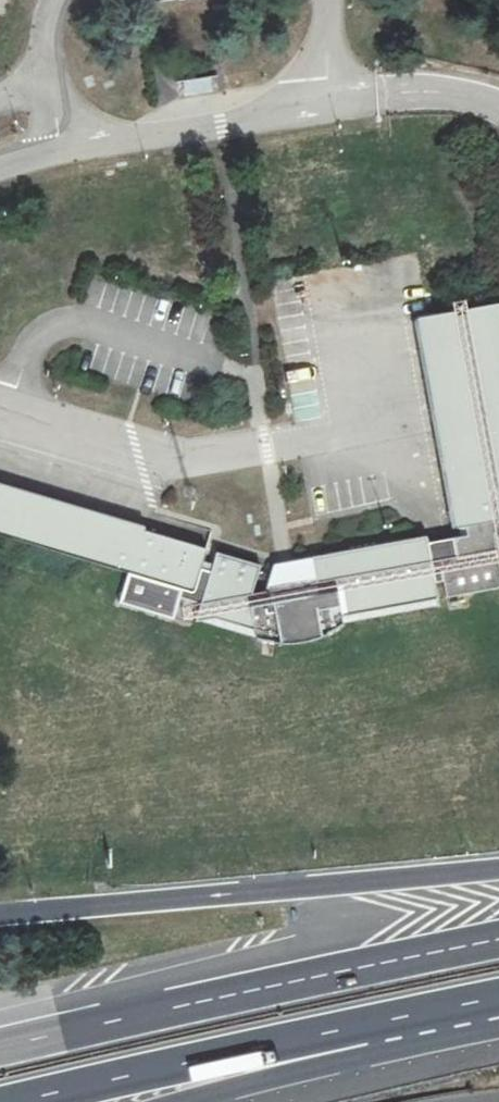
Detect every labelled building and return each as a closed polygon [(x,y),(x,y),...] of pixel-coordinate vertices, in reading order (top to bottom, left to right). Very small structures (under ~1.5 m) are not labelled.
[(210,79),(185,83),(187,95),(212,91),(210,79)] [(427,316),(413,319),(450,527),(464,525),(466,534),(452,537),(455,555),(439,558),(441,571),(498,560),(498,304),(427,316)] [(128,572),(182,588),(192,591),(194,585),(200,565),(205,548),(144,530),(145,527),(0,484),(0,534),(128,572)] [(429,560),(425,535),(271,564),(262,590),(252,592),(260,564),(215,551),(210,568),(204,588),(194,620),(213,617),(252,630),(255,638),(277,643),(291,643),(309,641),(318,638),(332,631),(343,625),(341,614),(436,599),(431,573),(429,560)] [(441,571),(439,558),(429,560),(431,573),(441,571)] [(442,574),(446,597),(498,588),(498,565),(498,563),(442,574)] [(200,565),(194,585),(204,588),(210,568),(200,565)] [(182,588),(128,572),(119,604),(173,620),(182,588)]
